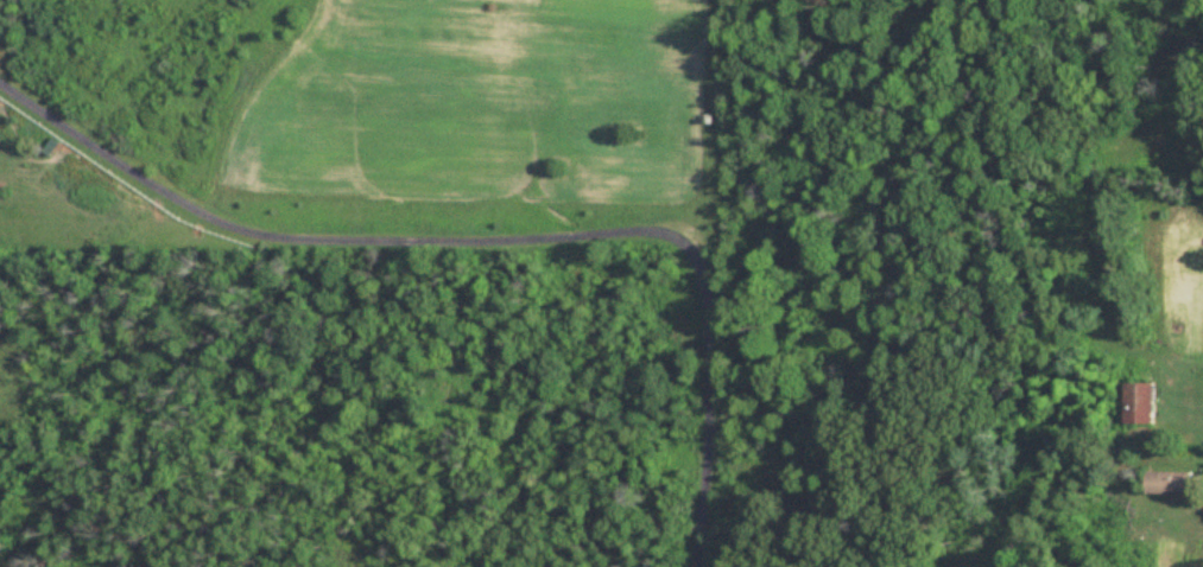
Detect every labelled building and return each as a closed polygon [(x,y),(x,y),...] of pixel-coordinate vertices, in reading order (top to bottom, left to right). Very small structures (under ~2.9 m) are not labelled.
[(1128,425),(1155,425),(1155,386),(1128,386),(1128,425)] [(1190,497),(1190,474),(1148,474),(1148,497),(1190,497)]
